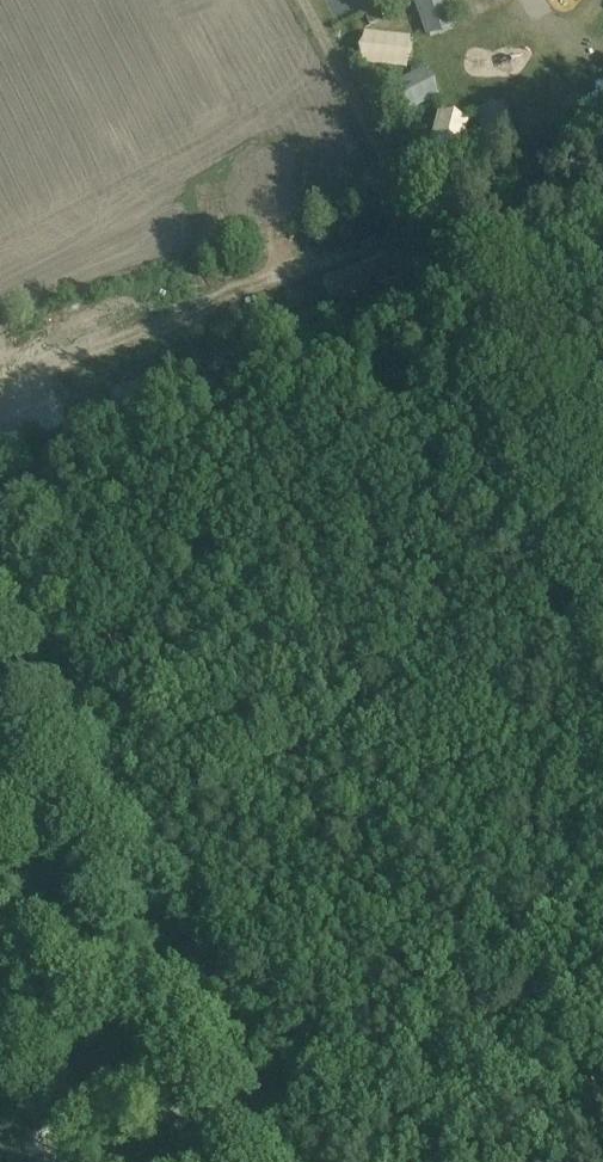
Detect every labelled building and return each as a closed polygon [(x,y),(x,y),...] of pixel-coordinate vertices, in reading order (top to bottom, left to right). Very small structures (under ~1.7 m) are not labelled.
[(489,3),(488,0),(464,0),(467,9),(489,3)] [(444,20),(421,24),(424,37),(447,32),(444,20)]
